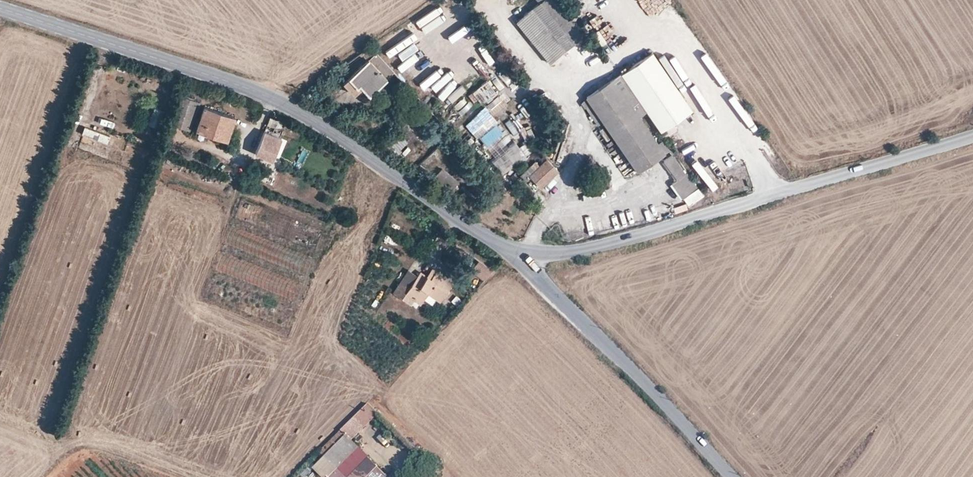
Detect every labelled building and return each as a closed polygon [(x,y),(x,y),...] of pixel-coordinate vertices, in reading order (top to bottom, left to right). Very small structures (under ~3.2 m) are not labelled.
[(549,63),(581,37),(551,0),(538,0),(540,2),(516,22),(549,63)] [(410,18),(413,25),(431,17),(427,10),(410,18)] [(483,50),(489,44),(474,30),(469,35),(483,50)] [(410,68),(426,52),(420,46),(404,62),(410,68)] [(424,73),(442,56),(436,50),(419,67),(424,73)] [(691,107),(651,50),(619,72),(646,110),(659,129),(691,107)] [(360,84),(369,95),(387,78),(386,77),(393,71),(376,54),(369,61),(368,59),(348,78),(356,87),(360,84)] [(433,80),(449,67),(444,61),(428,74),(433,80)] [(447,69),(430,86),(435,91),(453,75),(447,69)] [(441,98),(467,76),(462,71),(436,92),(441,98)] [(597,125),(602,121),(636,171),(668,149),(662,141),(658,143),(638,115),(646,110),(619,72),(585,96),(589,102),(584,106),(597,125)] [(471,92),(481,104),(495,90),(485,79),(471,92)] [(451,102),(465,88),(460,83),(445,97),(451,102)] [(204,107),(196,129),(226,140),(233,117),(204,107)] [(511,138),(495,119),(496,118),(490,110),(485,115),(478,107),(463,119),(492,154),(511,138)] [(108,125),(109,119),(96,116),(95,121),(108,125)] [(270,118),(256,153),(272,160),(281,138),(272,134),(278,121),(270,118)] [(660,130),(664,136),(677,129),(673,122),(660,130)] [(514,140),(490,159),(502,173),(525,154),(514,140)] [(671,184),(682,199),(697,189),(686,174),(685,175),(671,155),(663,161),(677,180),(671,184)] [(828,160),(833,167),(837,164),(833,157),(828,160)] [(525,171),(540,187),(556,172),(545,161),(537,169),(532,164),(525,171)] [(251,164),(247,175),(260,180),(264,169),(251,164)] [(450,187),(457,179),(441,166),(435,173),(450,187)] [(417,276),(407,269),(392,292),(402,298),(406,292),(421,302),(428,292),(440,300),(451,283),(431,269),(426,276),(420,271),(417,276)] [(494,276),(502,283),(507,277),(500,270),(494,276)] [(369,405),(342,432),(346,437),(352,443),(380,416),(369,405)] [(314,469),(322,476),(329,476),(358,448),(352,443),(346,437),(314,469)] [(364,470),(370,475),(368,476),(387,476),(372,462),(364,470)]
